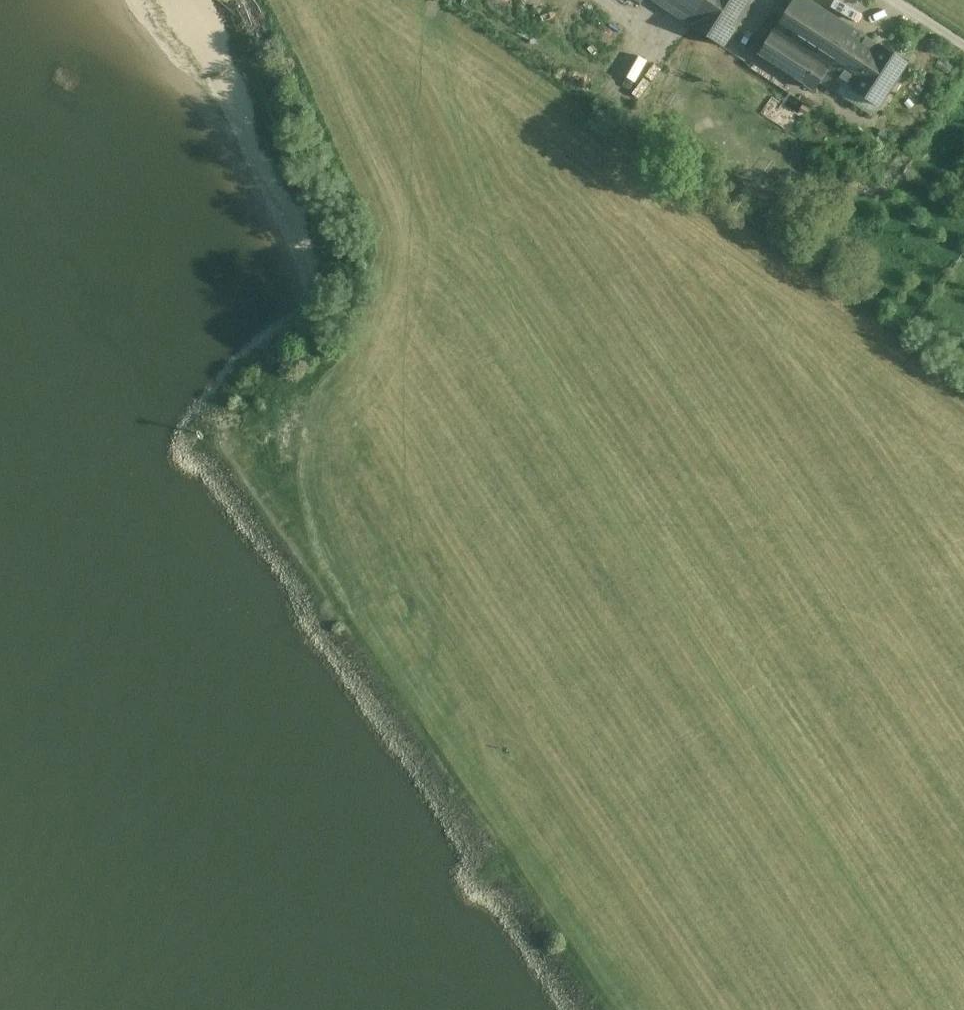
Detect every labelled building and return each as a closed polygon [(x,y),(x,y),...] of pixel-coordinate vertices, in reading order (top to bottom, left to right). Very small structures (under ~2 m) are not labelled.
[(725,47),(755,0),(653,0),(725,47)] [(879,43),(812,0),(793,0),(751,64),(807,100),(819,82),(843,97),(850,88),(879,43)] [(909,63),(879,43),(850,88),(880,107),(909,63)]
